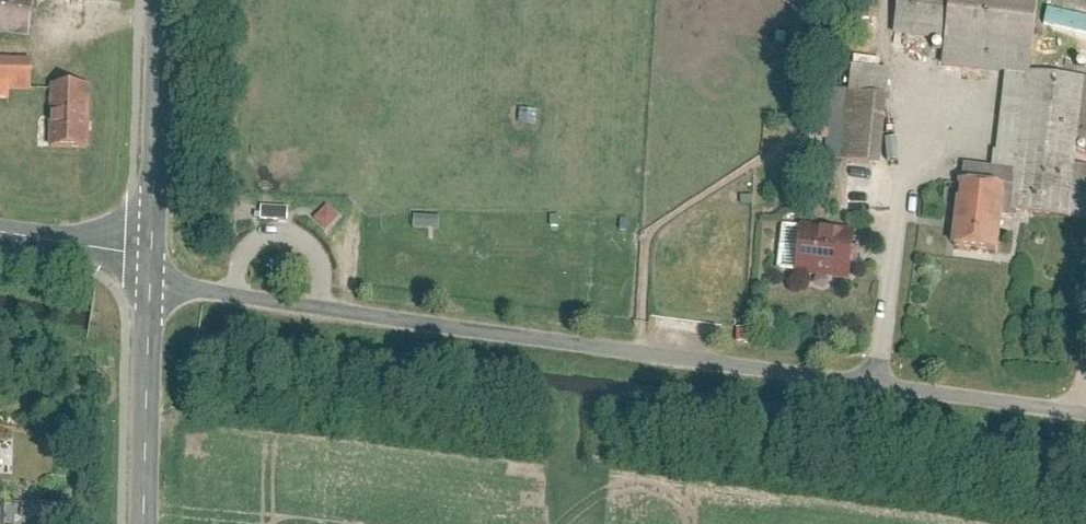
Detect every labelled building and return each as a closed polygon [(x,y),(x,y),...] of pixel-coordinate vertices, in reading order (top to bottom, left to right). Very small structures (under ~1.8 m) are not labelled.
[(36,0),(0,0),(0,29),(30,34),(36,0)] [(1037,0),(897,0),(893,37),(948,43),(944,72),(1028,83),(1037,0)] [(33,79),(34,58),(0,58),(0,79),(33,79)] [(834,95),(825,167),(879,173),(890,80),(854,76),(851,97),(834,95)] [(50,144),(90,145),(91,83),(52,82),(50,144)] [(1028,83),(1014,216),(1085,224),(1085,177),(1075,176),(1077,152),(1085,153),(1085,89),(1028,83)] [(1016,179),(964,174),(962,195),(954,194),(947,254),(997,260),(1002,219),(1012,220),(1016,179)] [(858,232),(789,224),(783,268),(853,277),(858,232)]
